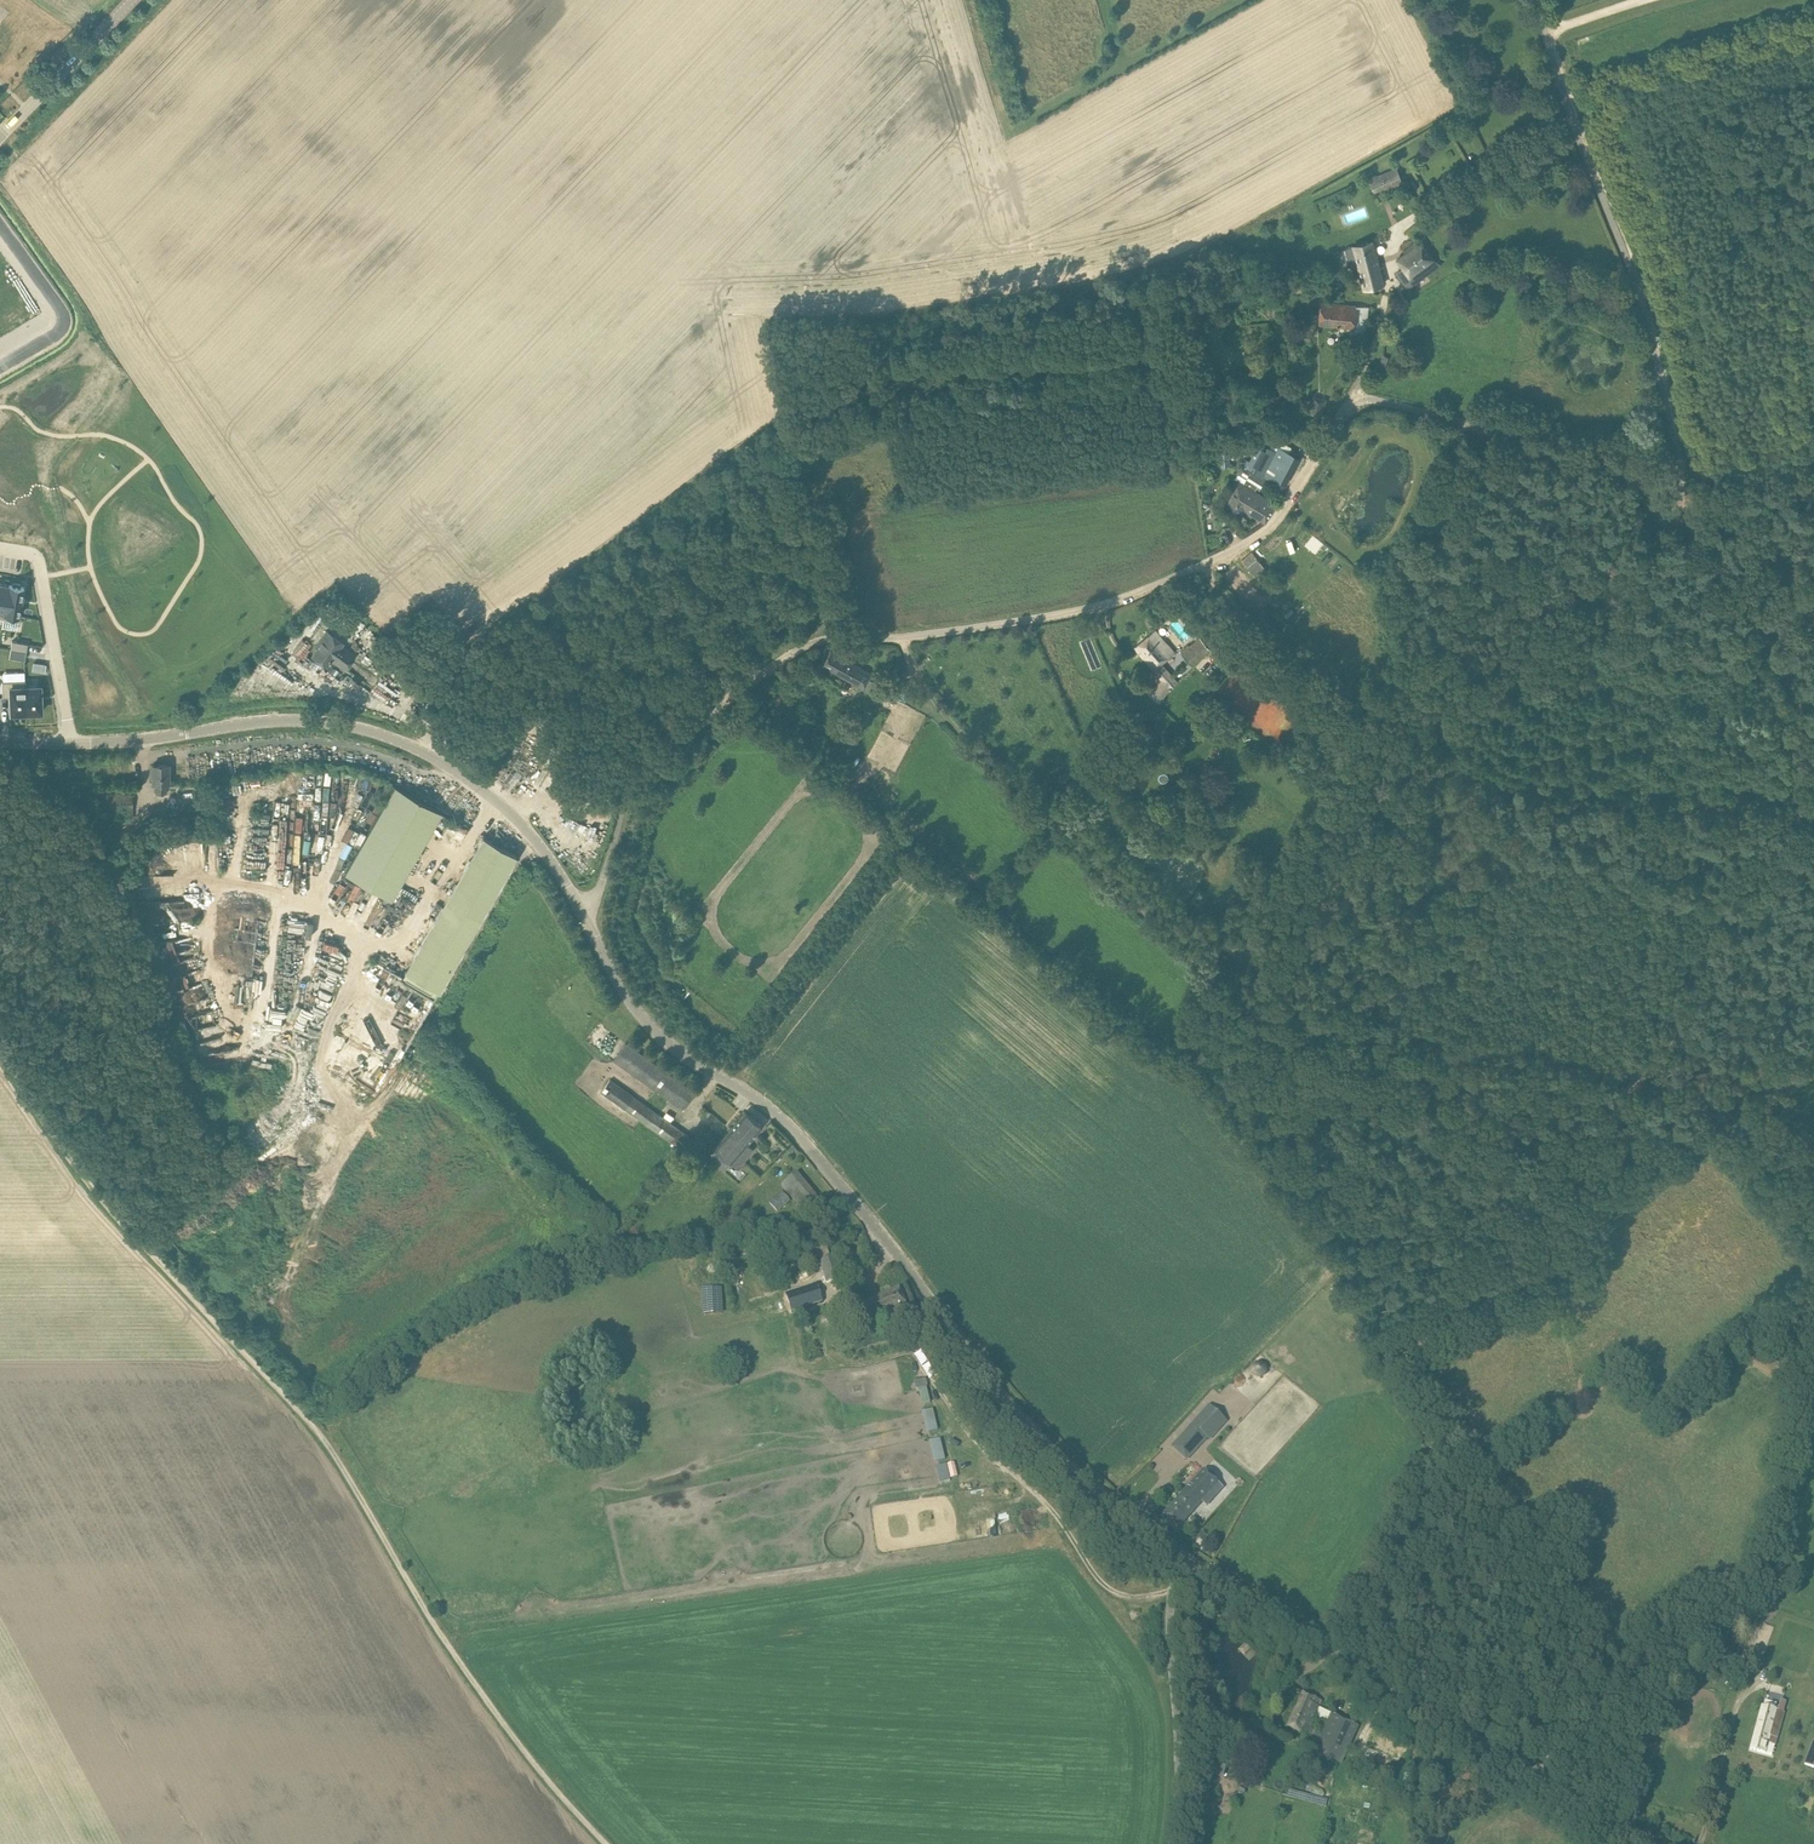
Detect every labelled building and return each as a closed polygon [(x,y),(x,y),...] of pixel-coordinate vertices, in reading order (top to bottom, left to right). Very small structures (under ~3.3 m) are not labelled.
[(1402,181),(1397,168),(1370,180),(1374,189),(1385,184),(1386,188),(1402,181)] [(1422,236),(1404,250),(1405,253),(1397,259),(1403,267),(1397,272),(1408,288),(1417,281),(1418,281),(1442,263),(1422,236)] [(1384,283),(1373,241),(1345,248),(1349,266),(1358,263),(1366,288),(1384,283)] [(21,288),(8,295),(21,317),(22,317),(22,316),(33,309),(29,303),(30,302),(26,294),(25,294),(21,288)] [(0,299),(0,308),(9,324),(21,317),(8,295),(0,299)] [(1369,306),(1356,305),(1321,302),(1319,324),(1354,327),(1353,338),(1361,339),(1362,333),(1366,333),(1369,306)] [(8,324),(8,325),(9,324),(0,308),(0,328),(8,324)] [(1310,339),(1311,327),(1288,326),(1287,338),(1310,339)] [(1328,399),(1316,396),(1313,395),(1308,412),(1322,417),(1328,399)] [(1296,456),(1299,452),(1292,448),(1290,452),(1279,447),(1277,451),(1268,447),(1266,451),(1258,447),(1248,467),(1252,470),(1243,483),(1238,480),(1223,505),(1241,515),(1243,511),(1246,513),(1247,511),(1249,512),(1248,514),(1251,516),(1253,513),(1265,522),(1277,504),(1255,490),(1256,487),(1259,489),(1266,479),(1273,481),(1274,478),(1285,483),(1298,457),(1296,456)] [(1230,453),(1217,453),(1218,465),(1231,464),(1230,453)] [(1265,567),(1252,552),(1244,559),(1243,560),(1249,567),(1256,575),(1265,567)] [(3,617),(9,585),(0,583),(0,616),(3,617)] [(3,617),(3,618),(18,620),(24,587),(20,586),(20,584),(13,583),(13,585),(9,584),(9,585),(3,617)] [(343,641),(326,630),(321,637),(323,638),(312,655),(326,665),(331,658),(345,668),(352,658),(354,653),(341,644),(343,641)] [(1174,652),(1163,639),(1156,630),(1135,647),(1162,680),(1151,694),(1161,702),(1176,680),(1162,662),(1174,652)] [(1192,664),(1210,649),(1199,637),(1182,652),(1192,664)] [(11,649),(26,651),(27,643),(12,640),(11,649)] [(11,649),(9,657),(25,660),(26,651),(11,649)] [(864,688),(869,679),(872,673),(831,650),(823,665),(860,685),(864,688)] [(25,680),(2,681),(3,696),(10,696),(11,712),(16,712),(16,715),(26,714),(25,680)] [(26,680),(25,680),(26,714),(37,714),(36,711),(42,711),(40,685),(26,685),(26,680)] [(781,698),(774,706),(787,718),(794,709),(781,698)] [(169,783),(169,776),(169,764),(152,764),(153,783),(156,783),(156,793),(166,793),(166,783),(169,783)] [(395,899),(441,808),(392,783),(346,874),(395,899)] [(313,800),(320,801),(320,807),(338,810),(341,788),(315,785),(313,800)] [(491,841),(483,837),(408,968),(441,987),(516,855),(502,847),(505,842),(498,832),(497,831),(491,841)] [(169,978),(197,970),(187,934),(159,942),(169,978)] [(626,1042),(619,1052),(614,1059),(684,1109),(696,1092),(626,1042)] [(680,1147),(689,1135),(610,1079),(602,1091),(680,1147)] [(715,1148),(720,1153),(714,1160),(725,1170),(732,1162),(738,1167),(754,1149),(748,1143),(763,1126),(746,1111),(715,1148)] [(796,1175),(782,1187),(799,1208),(814,1196),(796,1175)] [(791,1202),(782,1191),(769,1202),(778,1213),(791,1202)] [(836,1258),(820,1263),(826,1283),(842,1278),(836,1258)] [(817,1278),(790,1282),(791,1291),(796,1291),(798,1301),(825,1297),(823,1286),(819,1287),(817,1278)] [(899,1288),(888,1293),(862,1303),(870,1324),(899,1312),(900,1314),(908,1311),(899,1288)] [(922,1351),(935,1374),(942,1371),(928,1347),(922,1351)] [(916,1381),(923,1404),(932,1401),(925,1378),(916,1381)] [(928,1432),(939,1429),(933,1408),(922,1411),(928,1432)] [(1227,1425),(1211,1411),(1183,1444),(1199,1457),(1227,1425)] [(930,1441),(935,1461),(946,1458),(941,1438),(930,1441)] [(941,1483),(952,1480),(947,1463),(936,1466),(941,1483)] [(1219,1483),(1205,1470),(1164,1515),(1178,1529),(1219,1483)] [(1299,1691),(1295,1702),(1289,1716),(1288,1716),(1283,1726),(1307,1737),(1316,1718),(1328,1723),(1332,1714),(1319,1708),(1323,1701),(1299,1691)] [(1772,1756),(1780,1727),(1784,1713),(1763,1707),(1751,1750),(1772,1756)] [(1332,1714),(1314,1753),(1339,1764),(1357,1726),(1332,1714)] [(1813,1741),(1805,1764),(1813,1768),(1813,1767),(1813,1741)]
